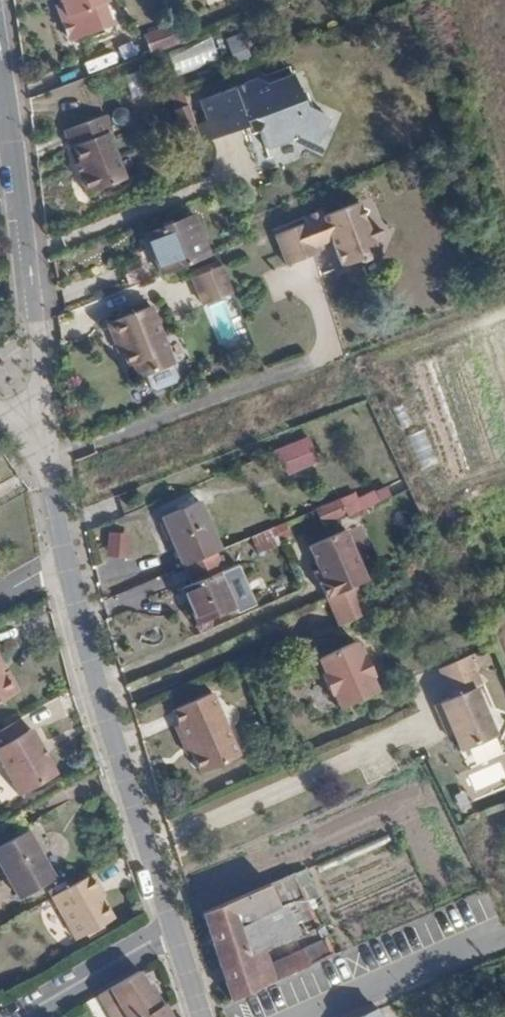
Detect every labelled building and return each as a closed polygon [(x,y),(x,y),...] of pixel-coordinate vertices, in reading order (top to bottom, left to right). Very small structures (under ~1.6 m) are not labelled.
[(64,14),(61,22),(65,32),(75,37),(111,24),(103,2),(107,0),(59,0),(64,14)] [(149,54),(178,43),(172,27),(144,39),(149,54)] [(232,65),(249,59),(241,33),(224,39),(232,65)] [(209,117),(196,121),(203,140),(249,123),(247,118),(254,115),(266,120),(262,128),(269,146),(301,134),(319,141),(331,115),(308,103),(297,72),(271,82),(257,77),(202,97),(209,117)] [(131,98),(142,94),(134,73),(123,77),(131,98)] [(169,112),(177,134),(194,127),(185,105),(169,112)] [(107,112),(65,128),(71,146),(76,144),(85,170),(81,171),(88,191),(127,176),(110,131),(114,129),(107,112)] [(252,132),(262,128),(266,120),(254,115),(247,118),(249,123),(252,132)] [(369,220),(360,200),(326,214),(324,207),(304,215),(308,221),(274,234),(287,264),(319,251),(316,246),(335,238),(344,258),(354,260),(379,249),(387,229),(369,220)] [(144,234),(160,275),(207,256),(191,215),(144,234)] [(205,301),(233,289),(223,263),(195,274),(205,301)] [(125,351),(164,336),(152,305),(107,322),(113,338),(119,336),(124,349),(125,351)] [(119,336),(113,338),(118,351),(124,349),(119,336)] [(175,363),(164,336),(125,351),(130,365),(135,363),(141,376),(175,363)] [(424,429),(406,436),(419,470),(438,462),(424,429)] [(272,449),(280,476),(317,465),(309,438),(272,449)] [(317,528),(391,499),(384,483),(314,511),(315,513),(292,522),(301,544),(320,537),(317,528)] [(161,519),(180,568),(182,567),(212,554),(219,552),(198,504),(161,519)] [(278,545),(271,529),(245,540),(253,555),(278,545)] [(355,585),(367,579),(343,529),(306,546),(322,580),(317,582),(324,598),(325,598),(355,585)] [(127,559),(128,533),(104,533),(103,559),(127,559)] [(212,554),(182,567),(190,586),(182,590),(196,624),(232,608),(226,595),(244,586),(235,567),(221,573),(212,554)] [(368,612),(355,585),(325,598),(339,625),(368,612)] [(244,586),(226,595),(234,612),(252,604),(244,586)] [(356,657),(350,642),(313,658),(320,672),(316,673),(326,695),(328,694),(335,708),(371,692),(364,677),(368,676),(358,655),(356,657)] [(448,735),(456,754),(493,740),(472,689),(478,686),(467,656),(436,668),(448,698),(432,705),(439,723),(443,721),(448,735)] [(17,691),(4,670),(0,673),(0,701),(17,691)] [(243,755),(216,691),(170,712),(185,744),(187,743),(192,753),(189,754),(199,774),(243,755)] [(19,718),(0,728),(0,763),(17,793),(56,771),(46,753),(43,754),(39,746),(42,745),(32,727),(26,730),(19,718)] [(443,721),(439,723),(444,736),(448,735),(443,721)] [(24,829),(0,843),(0,867),(17,897),(52,877),(24,829)] [(98,886),(89,871),(49,895),(74,938),(111,916),(95,888),(98,886)] [(307,897),(295,871),(271,881),(283,908),(307,897)] [(271,881),(202,911),(231,1000),(275,980),(269,964),(262,947),(252,922),(283,908),(271,881)] [(292,933),(283,908),(252,922),(262,947),(292,933)] [(275,980),(336,954),(327,937),(269,964),(275,980)] [(162,1001),(157,1003),(138,970),(107,987),(117,1005),(106,1011),(109,1016),(171,1016),(162,1001)] [(107,987),(97,994),(106,1011),(117,1005),(107,987)]
